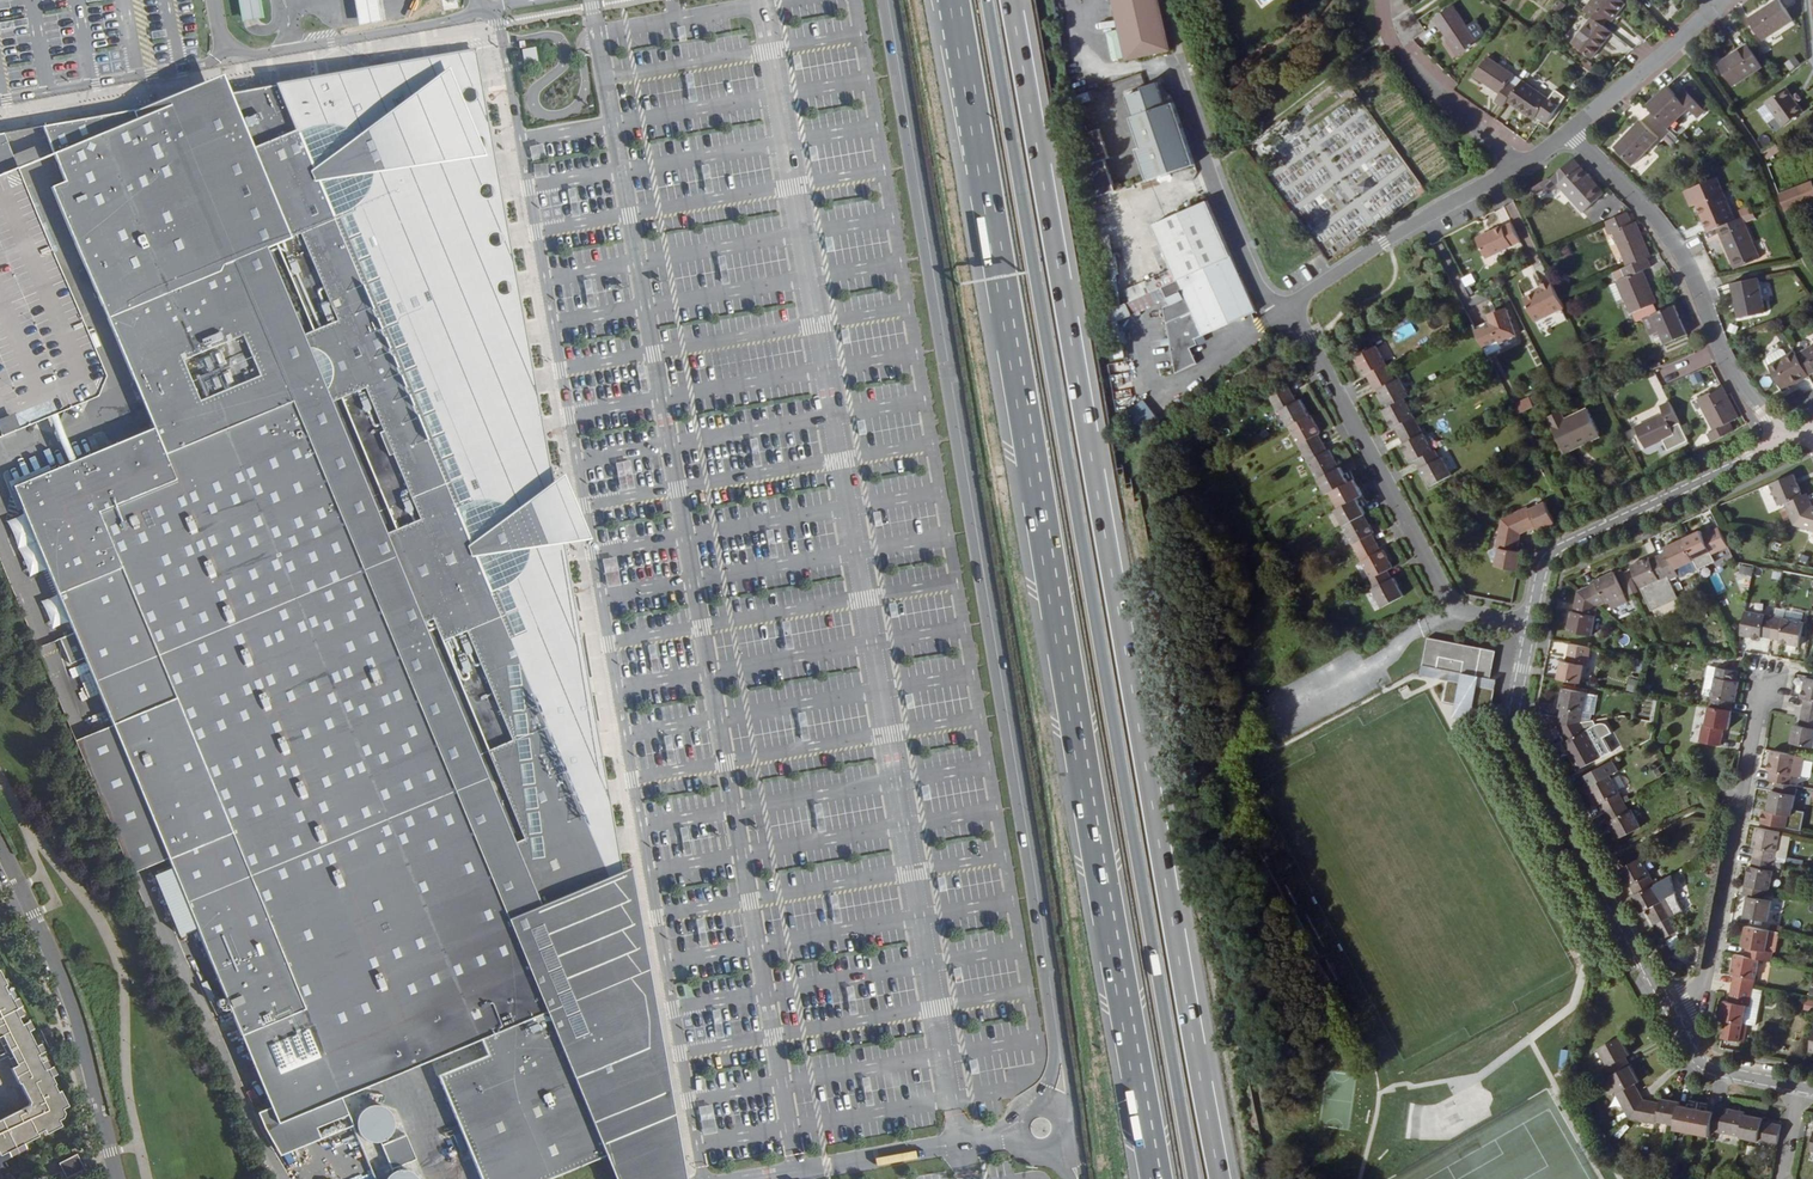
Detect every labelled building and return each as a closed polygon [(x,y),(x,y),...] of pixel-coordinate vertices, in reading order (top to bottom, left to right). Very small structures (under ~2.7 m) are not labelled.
[(238,17),(258,13),(256,0),(235,0),(238,17)] [(361,26),(383,22),(379,0),(356,0),(361,26)] [(1160,0),(1114,0),(1127,59),(1170,48),(1160,0)] [(1592,16),(1607,28),(1625,4),(1620,0),(1578,0),(1575,4),(1592,16)] [(1779,0),(1750,21),(1764,42),(1794,21),(1779,0)] [(1481,44),(1456,7),(1436,21),(1453,46),(1451,47),(1459,59),(1481,44)] [(1592,59),(1612,32),(1592,16),(1572,43),(1592,59)] [(1108,32),(1115,60),(1127,57),(1120,29),(1108,32)] [(523,49),(525,66),(539,64),(537,47),(523,49)] [(1764,68),(1750,48),(1726,65),(1740,85),(1764,68)] [(444,56),(446,70),(423,85),(425,91),(437,83),(455,126),(467,153),(450,156),(462,194),(476,237),(500,314),(517,375),(533,436),(546,493),(551,489),(475,50),(444,56)] [(40,126),(52,154),(63,179),(51,184),(145,427),(7,489),(70,637),(57,642),(68,667),(80,663),(107,729),(72,744),(128,874),(164,860),(266,1109),(273,1124),(342,1097),(482,1041),(489,1056),(438,1078),(481,1178),(550,1178),(605,1156),(638,1143),(629,1082),(646,1075),(635,1048),(627,1029),(623,1030),(620,983),(616,929),(611,878),(604,817),(596,757),(589,708),(583,672),(575,631),(557,539),(562,539),(571,537),(568,528),(551,489),(546,493),(533,436),(517,375),(500,314),(476,237),(462,194),(450,156),(467,153),(455,126),(437,83),(425,91),(423,85),(446,70),(444,56),(411,62),(379,67),(349,72),(321,77),(295,82),(276,85),(227,93),(214,76),(189,86),(167,95),(128,110),(40,126)] [(1793,71),(1803,64),(1797,56),(1787,63),(1793,71)] [(1497,101),(1505,106),(1509,100),(1517,88),(1509,83),(1514,76),(1489,58),(1476,77),(1501,95),(1497,101)] [(1593,67),(1590,71),(1601,79),(1605,75),(1593,67)] [(1200,72),(1203,82),(1210,80),(1207,70),(1200,72)] [(1517,88),(1509,100),(1536,118),(1550,98),(1524,79),(1517,88)] [(1144,180),(1193,164),(1172,102),(1170,97),(1158,81),(1143,86),(1144,89),(1125,96),(1132,116),(1129,117),(1139,147),(1134,149),(1144,180)] [(1669,90),(1648,108),(1669,130),(1677,123),(1689,111),(1699,122),(1706,115),(1705,114),(1687,93),(1686,92),(1678,100),(1669,90)] [(1690,91),(1687,93),(1705,114),(1708,112),(1690,91)] [(1801,119),(1782,91),(1764,104),(1783,131),(1801,119)] [(1542,118),(1551,125),(1557,116),(1548,110),(1542,118)] [(1647,118),(1643,123),(1659,137),(1663,132),(1647,118)] [(1659,137),(1643,123),(1641,121),(1617,150),(1636,168),(1660,139),(1659,137)] [(1677,123),(1669,130),(1672,134),(1680,126),(1677,123)] [(0,139),(0,436),(94,394),(98,373),(13,169),(0,139)] [(1774,146),(1764,154),(1768,164),(1781,155),(1774,146)] [(1790,180),(1800,175),(1793,161),(1784,166),(1790,180)] [(1607,196),(1575,162),(1552,182),(1550,180),(1535,192),(1538,195),(1546,189),(1551,195),(1559,187),(1587,215),(1607,196)] [(1799,190),(1783,197),(1788,209),(1790,214),(1807,207),(1799,190)] [(1700,206),(1712,234),(1721,230),(1738,223),(1726,195),(1700,206)] [(1150,224),(1175,278),(1229,253),(1203,199),(1150,224)] [(1630,269),(1649,260),(1652,259),(1638,225),(1634,227),(1629,215),(1606,224),(1611,237),(1616,235),(1630,269)] [(1763,261),(1746,219),(1738,223),(1721,230),(1739,271),(1763,261)] [(1489,259),(1524,242),(1515,225),(1507,229),(1506,227),(1480,239),(1489,259)] [(1543,251),(1549,248),(1546,239),(1539,242),(1543,251)] [(1571,248),(1563,252),(1566,260),(1575,257),(1571,248)] [(1162,307),(1176,368),(1195,354),(1191,345),(1197,342),(1194,337),(1254,307),(1229,253),(1175,278),(1160,286),(1168,304),(1162,307)] [(1630,269),(1624,271),(1628,280),(1620,283),(1627,299),(1634,316),(1635,315),(1657,305),(1658,305),(1645,274),(1653,270),(1649,260),(1630,269)] [(1473,273),(1463,278),(1467,287),(1478,282),(1473,273)] [(1769,314),(1761,279),(1734,285),(1742,321),(1769,314)] [(1538,324),(1567,310),(1554,283),(1544,288),(1545,290),(1546,293),(1536,297),(1527,302),(1538,324)] [(1618,303),(1627,299),(1620,283),(1611,287),(1618,303)] [(1108,323),(1117,319),(1130,313),(1125,302),(1105,311),(1108,323)] [(1638,323),(1647,319),(1661,313),(1657,305),(1635,315),(1638,323)] [(1668,345),(1690,336),(1677,306),(1661,313),(1647,319),(1654,337),(1663,333),(1668,345)] [(1490,330),(1498,345),(1503,354),(1507,352),(1504,345),(1520,339),(1509,310),(1498,314),(1503,326),(1498,328),(1497,326),(1490,330)] [(1503,354),(1498,345),(1490,330),(1480,335),(1492,359),(1503,354)] [(1586,349),(1591,359),(1599,355),(1596,349),(1592,350),(1589,344),(1584,346),(1586,349)] [(1369,374),(1374,382),(1393,372),(1379,345),(1357,358),(1367,376),(1369,374)] [(1810,377),(1812,376),(1812,349),(1799,357),(1810,377)] [(1784,393),(1810,377),(1799,357),(1797,352),(1770,367),(1784,393)] [(1195,354),(1176,368),(1177,370),(1198,360),(1195,354)] [(1393,372),(1374,382),(1378,390),(1380,389),(1390,407),(1407,398),(1412,396),(1402,377),(1397,380),(1393,372)] [(1290,425),(1311,414),(1303,398),(1298,401),(1289,385),(1270,395),(1279,411),(1281,410),(1290,425)] [(1710,435),(1713,443),(1729,436),(1736,432),(1732,424),(1740,420),(1729,397),(1724,389),(1701,401),(1716,432),(1710,435)] [(1407,398),(1390,407),(1385,410),(1395,428),(1398,427),(1402,435),(1422,424),(1407,398)] [(1521,416),(1537,408),(1533,400),(1516,407),(1521,416)] [(1140,419),(1150,411),(1144,402),(1134,410),(1140,419)] [(1674,427),(1683,423),(1673,402),(1664,406),(1667,414),(1639,427),(1648,449),(1677,435),(1674,427)] [(1579,445),(1601,434),(1590,410),(1567,421),(1563,412),(1551,418),(1568,454),(1580,448),(1579,445)] [(1305,453),(1324,442),(1319,433),(1321,432),(1311,414),(1290,425),(1305,453)] [(1422,424),(1402,435),(1406,443),(1404,444),(1414,462),(1419,460),(1436,451),(1422,424)] [(1603,437),(1601,434),(1579,445),(1580,448),(1603,437)] [(1321,477),(1340,467),(1330,449),(1328,450),(1324,442),(1305,453),(1318,478),(1321,477)] [(1436,451),(1419,460),(1433,487),(1454,475),(1445,457),(1442,459),(1438,450),(1436,451)] [(1350,482),(1342,467),(1340,467),(1321,477),(1329,493),(1333,491),(1350,482)] [(1795,476),(1772,486),(1781,507),(1786,505),(1796,527),(1812,507),(1812,506),(1808,495),(1804,496),(1795,476)] [(1358,498),(1364,496),(1356,480),(1350,482),(1333,491),(1341,507),(1358,498)] [(1365,514),(1367,513),(1358,498),(1341,507),(1338,509),(1346,524),(1365,514)] [(1542,530),(1558,522),(1548,501),(1532,509),(1530,507),(1505,519),(1523,534),(1540,527),(1542,530)] [(1796,527),(1812,532),(1812,507),(1796,527)] [(1375,532),(1365,514),(1346,524),(1344,525),(1358,552),(1377,542),(1373,534),(1375,532)] [(1523,534),(1505,519),(1499,549),(1502,550),(1499,566),(1520,571),(1523,554),(1520,553),(1523,534)] [(1729,548),(1720,529),(1704,536),(1702,532),(1685,540),(1695,561),(1712,553),(1714,555),(1729,548)] [(562,539),(557,539),(575,631),(583,672),(589,708),(596,757),(604,817),(611,878),(616,929),(620,983),(623,1030),(627,1029),(635,1048),(646,1075),(629,1082),(638,1143),(605,1156),(615,1178),(685,1178),(630,866),(620,868),(562,539)] [(1668,553),(1659,557),(1669,577),(1671,580),(1680,576),(1677,570),(1695,562),(1695,561),(1685,540),(1666,549),(1668,553)] [(1381,550),(1377,542),(1358,552),(1372,579),(1388,570),(1394,567),(1384,548),(1381,550)] [(1669,577),(1659,557),(1651,561),(1650,558),(1631,567),(1646,596),(1661,589),(1657,582),(1669,577)] [(1753,575),(1755,568),(1744,564),(1742,571),(1753,575)] [(1627,569),(1623,570),(1634,592),(1637,590),(1627,569)] [(1393,579),(1388,570),(1372,579),(1370,580),(1384,607),(1405,596),(1395,577),(1393,579)] [(1634,592),(1623,570),(1619,572),(1629,594),(1634,592)] [(1597,584),(1579,593),(1598,608),(1609,603),(1613,612),(1629,604),(1615,573),(1597,582),(1597,584)] [(1720,574),(1712,575),(1714,590),(1722,589),(1720,574)] [(1598,608),(1579,593),(1575,613),(1572,613),(1568,633),(1593,637),(1593,636),(1596,619),(1598,608)] [(1747,612),(1742,637),(1763,641),(1764,637),(1772,639),(1776,618),(1747,612)] [(1776,618),(1772,639),(1781,642),(1781,644),(1801,648),(1806,623),(1776,618)] [(1605,621),(1596,619),(1593,636),(1602,638),(1605,621)] [(1466,661),(1464,672),(1479,675),(1484,646),(1430,637),(1424,664),(1439,667),(1441,656),(1466,661)] [(1563,662),(1559,680),(1582,685),(1586,668),(1588,668),(1592,649),(1571,645),(1567,663),(1563,662)] [(1463,675),(1464,672),(1466,661),(1441,656),(1439,667),(1438,670),(1463,675)] [(1720,669),(1711,708),(1732,712),(1734,703),(1737,703),(1741,683),(1736,682),(1733,681),(1735,672),(1720,669)] [(1812,711),(1812,681),(1807,680),(1803,699),(1806,701),(1804,709),(1812,711)] [(73,684),(75,694),(88,692),(86,681),(73,684)] [(1628,694),(1640,696),(1642,684),(1630,683),(1628,694)] [(1563,711),(1559,727),(1582,723),(1588,695),(1564,690),(1560,711),(1563,711)] [(1730,731),(1734,712),(1732,712),(1711,708),(1708,727),(1705,726),(1701,743),(1722,747),(1725,730),(1730,731)] [(1804,709),(1801,726),(1796,726),(1793,745),(1812,749),(1812,711),(1804,709)] [(1607,720),(1596,721),(1599,726),(1600,725),(1602,725),(1605,725),(1608,726),(1610,727),(1612,730),(1607,720)] [(1582,723),(1559,727),(1568,742),(1565,744),(1579,771),(1613,752),(1605,738),(1614,733),(1612,730),(1610,727),(1608,726),(1605,725),(1602,725),(1600,725),(1599,726),(1596,721),(1582,723)] [(1778,783),(1792,786),(1793,778),(1803,780),(1807,759),(1790,755),(1773,752),(1769,772),(1772,773),(1770,782),(1778,783)] [(1602,806),(1606,814),(1626,803),(1611,777),(1590,789),(1600,807),(1602,806)] [(1765,812),(1763,825),(1803,833),(1807,814),(1795,812),(1800,788),(1792,786),(1778,783),(1776,792),(1773,792),(1769,813),(1765,812)] [(1626,803),(1606,814),(1621,840),(1642,829),(1632,810),(1630,812),(1626,803)] [(1777,863),(1783,833),(1759,828),(1755,849),(1758,850),(1756,858),(1777,863)] [(1772,892),(1777,863),(1756,858),(1754,868),(1751,867),(1747,887),(1769,891),(1772,892)] [(1642,859),(1620,871),(1630,889),(1632,888),(1636,896),(1656,886),(1642,859)] [(1665,902),(1656,886),(1636,896),(1634,898),(1643,914),(1648,911),(1657,927),(1661,924),(1668,938),(1678,933),(1671,919),(1675,917),(1667,901),(1665,902)] [(1769,891),(1747,887),(1745,897),(1751,898),(1747,918),(1770,923),(1774,902),(1767,901),(1769,891)] [(1748,958),(1762,961),(1774,963),(1775,953),(1768,952),(1772,932),(1748,927),(1745,948),(1750,949),(1748,958)] [(1781,934),(1772,932),(1768,952),(1775,953),(1777,954),(1781,934)] [(1735,985),(1756,990),(1762,961),(1748,958),(1738,956),(1734,976),(1737,977),(1735,985)] [(62,1128),(55,1115),(64,1110),(38,1059),(44,1055),(41,1048),(36,1051),(30,1041),(28,1038),(33,1036),(28,1027),(22,1030),(18,1021),(23,1018),(15,1004),(10,1006),(2,991),(6,989),(0,977),(0,1041),(2,1040),(16,1068),(11,1071),(29,1108),(0,1122),(0,1159),(62,1128)] [(1723,1021),(1728,1022),(1746,1025),(1750,1007),(1753,1007),(1756,990),(1735,985),(1731,1003),(1727,1002),(1723,1021)] [(1753,1007),(1750,1007),(1746,1025),(1747,1026),(1751,1027),(1759,1028),(1762,1009),(1753,1007)] [(1744,1043),(1747,1026),(1746,1025),(1728,1022),(1725,1040),(1744,1043)] [(1610,1077),(1631,1066),(1627,1057),(1630,1054),(1621,1036),(1599,1048),(1608,1066),(1603,1068),(1608,1078),(1610,1077)] [(1644,1099),(1637,1087),(1635,1084),(1639,1081),(1631,1066),(1610,1077),(1618,1092),(1616,1093),(1630,1119),(1644,1099)] [(353,1126),(342,1097),(273,1124),(266,1109),(254,1114),(261,1130),(276,1157),(353,1126)] [(1662,1103),(1644,1099),(1630,1119),(1658,1124),(1659,1121),(1677,1125),(1681,1105),(1681,1102),(1663,1099),(1662,1103)] [(416,1160),(406,1135),(390,1141),(389,1138),(390,1137),(391,1135),(392,1134),(392,1133),(393,1132),(394,1131),(394,1129),(394,1128),(394,1127),(395,1125),(395,1124),(395,1123),(394,1121),(394,1120),(394,1119),(394,1118),(393,1116),(393,1115),(392,1114),(391,1113),(390,1112),(389,1111),(388,1110),(387,1109),(386,1108),(385,1107),(384,1107),(383,1106),(382,1106),(380,1105),(379,1105),(378,1105),(376,1105),(375,1105),(374,1105),(372,1105),(371,1105),(370,1106),(368,1106),(367,1107),(366,1107),(365,1108),(364,1109),(363,1110),(362,1111),(361,1112),(360,1112),(359,1113),(358,1115),(358,1116),(357,1117),(357,1118),(357,1120),(356,1121),(356,1122),(356,1124),(356,1125),(356,1126),(357,1128),(357,1129),(357,1130),(358,1131),(358,1133),(359,1134),(360,1135),(361,1136),(361,1137),(363,1138),(363,1139),(365,1140),(366,1140),(366,1141),(383,1178),(418,1178),(417,1178),(416,1177),(416,1176),(414,1175),(414,1174),(412,1173),(411,1172),(410,1172),(409,1171),(408,1171),(407,1170),(405,1170),(404,1170),(403,1170),(402,1170),(401,1166),(416,1160)] [(712,1105),(701,1107),(703,1121),(714,1119),(712,1105)] [(1688,1107),(1681,1105),(1677,1125),(1676,1129),(1694,1132),(1698,1109),(1688,1107)] [(1715,1112),(1712,1131),(1741,1136),(1745,1115),(1746,1112),(1725,1108),(1724,1110),(1715,1109),(1715,1112)] [(1698,1109),(1694,1132),(1711,1136),(1712,1131),(1715,1112),(1707,1110),(1698,1109)] [(1745,1115),(1741,1136),(1741,1139),(1777,1145),(1781,1126),(1763,1122),(1763,1118),(1745,1115)] [(59,1165),(62,1171),(78,1163),(75,1157),(59,1165)] [(62,1171),(67,1178),(82,1171),(78,1163),(62,1171)]
